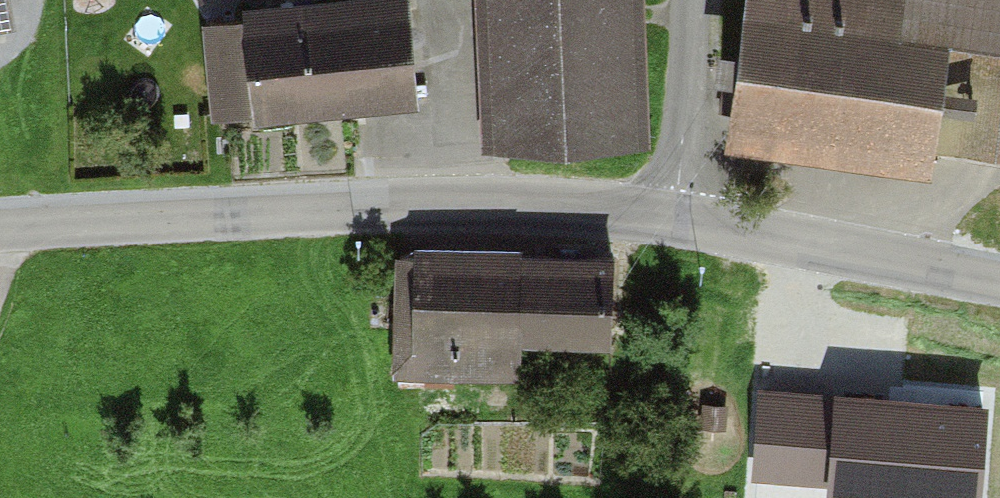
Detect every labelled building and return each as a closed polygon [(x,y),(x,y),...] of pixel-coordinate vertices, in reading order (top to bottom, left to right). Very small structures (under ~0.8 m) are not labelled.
[(633,0),(486,0),(491,149),(638,144),(633,0)] [(753,141),(965,171),(986,29),(999,31),(999,0),(773,0),(753,141)] [(412,109),(402,1),(243,16),(244,28),(206,32),(215,120),(258,116),(259,124),(412,109)] [(644,260),(427,249),(420,371),(637,382),(644,260)] [(900,383),(896,460),(999,465),(999,388),(900,383)]
